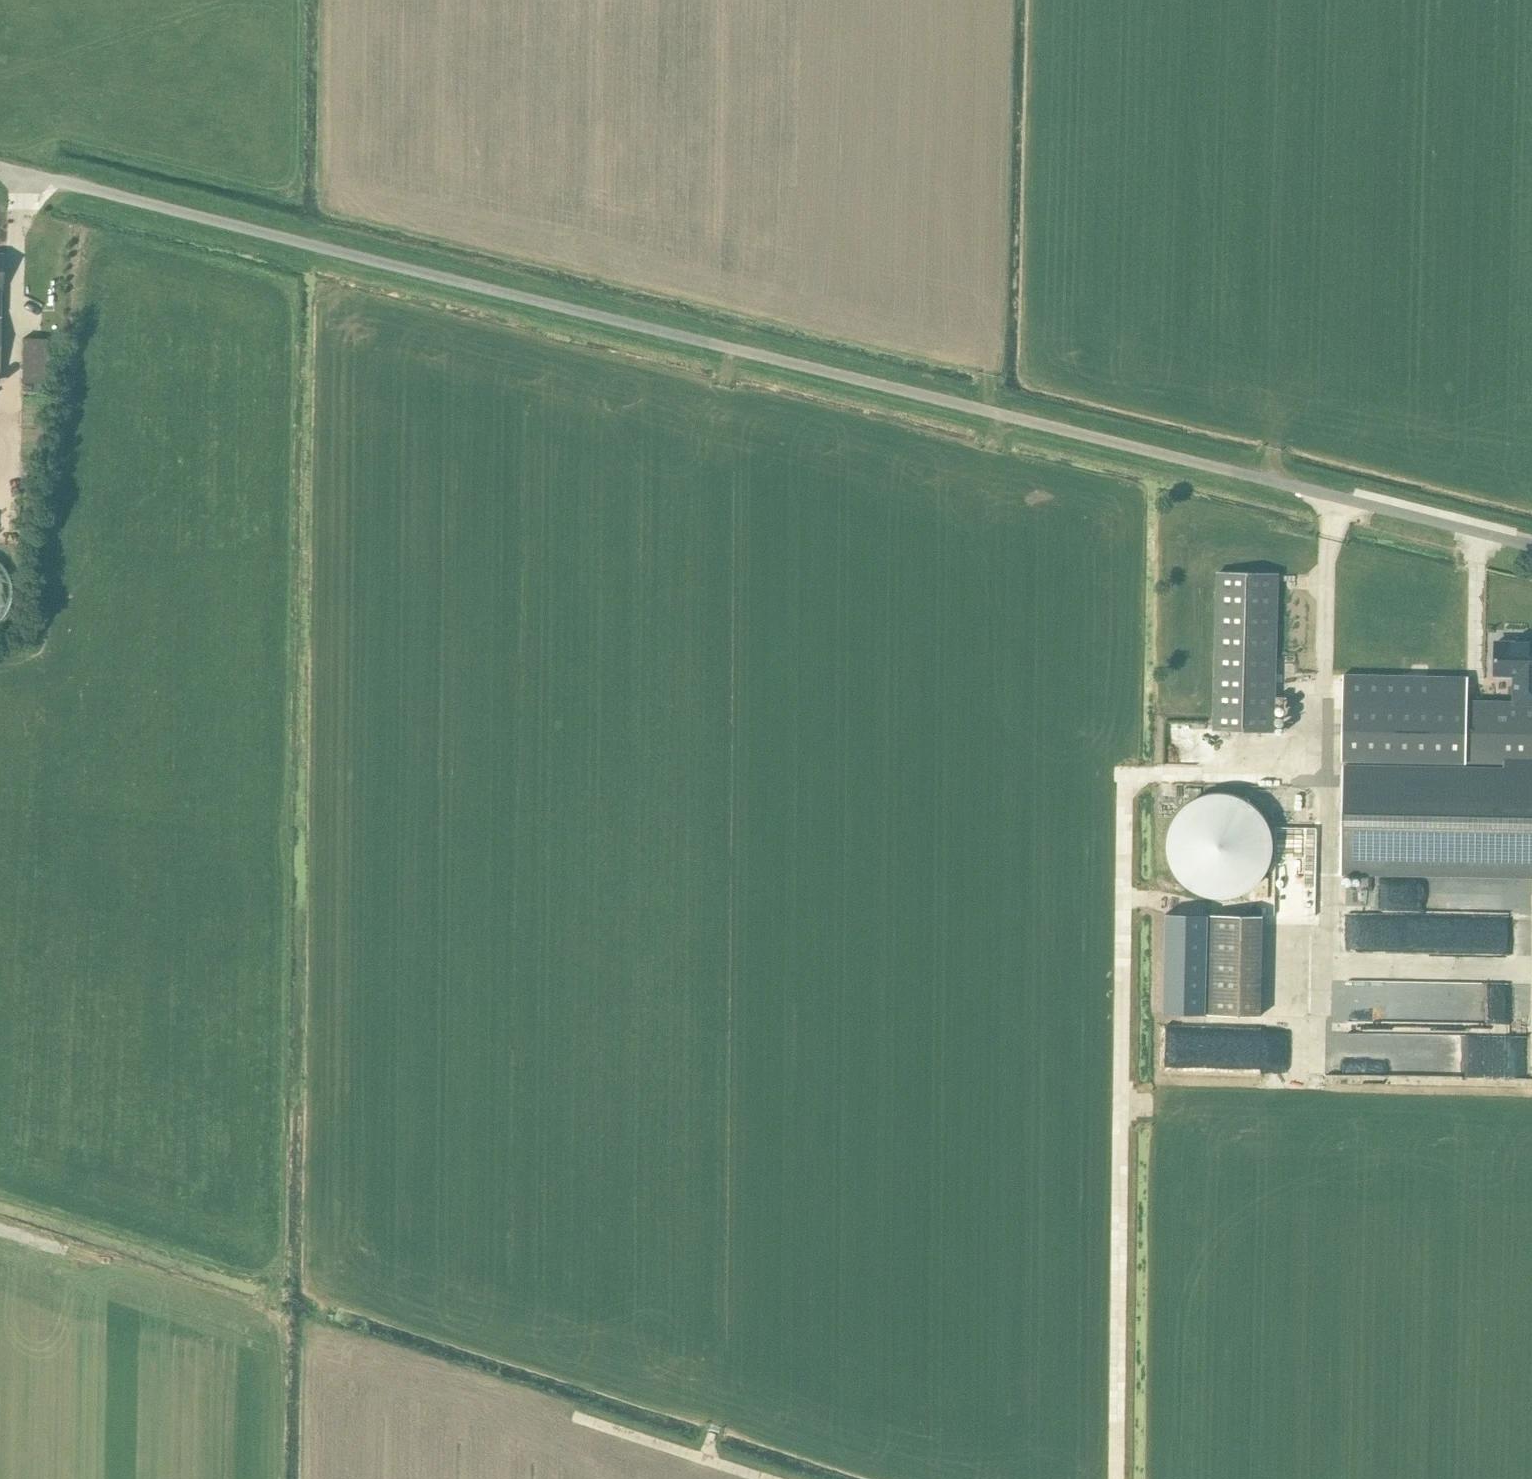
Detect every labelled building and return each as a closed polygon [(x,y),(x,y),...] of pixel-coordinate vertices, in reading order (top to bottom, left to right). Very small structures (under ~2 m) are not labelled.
[(25,388),(49,389),(51,337),(27,336),(25,388)] [(1219,572),(1215,730),(1273,731),(1277,574),(1219,572)] [(1530,640),(1530,643),(1495,642),(1495,674),(1515,675),(1514,701),(1467,700),(1467,678),(1343,676),(1342,762),(1501,765),(1501,769),(1342,767),(1341,869),(1531,874),(1531,640),(1530,640)] [(1260,812),(1259,810),(1258,810),(1257,809),(1255,807),(1254,806),(1253,805),(1251,804),(1250,803),(1248,802),(1246,801),(1245,800),(1243,799),(1242,799),(1240,798),(1238,797),(1236,797),(1235,796),(1233,796),(1231,795),(1229,795),(1227,795),(1226,795),(1224,794),(1222,794),(1220,794),(1218,794),(1216,795),(1215,795),(1213,795),(1211,795),(1209,796),(1207,796),(1206,797),(1204,797),(1202,798),(1200,799),(1199,799),(1197,800),(1195,801),(1194,802),(1192,803),(1191,804),(1189,805),(1188,806),(1186,807),(1186,808),(1184,809),(1183,810),(1182,812),(1181,813),(1179,815),(1178,816),(1177,817),(1176,819),(1175,821),(1174,822),(1174,824),(1173,825),(1172,827),(1171,829),(1171,831),(1170,832),(1170,834),(1169,836),(1169,838),(1169,840),(1169,841),(1168,843),(1168,845),(1168,847),(1168,849),(1168,851),(1168,853),(1169,854),(1169,856),(1169,858),(1170,860),(1170,862),(1171,863),(1171,865),(1172,867),(1173,869),(1174,870),(1174,872),(1175,873),(1176,875),(1177,877),(1178,878),(1179,880),(1180,881),(1182,882),(1183,884),(1184,885),(1185,885),(1186,887),(1187,888),(1189,889),(1190,890),(1192,891),(1193,892),(1195,893),(1197,894),(1198,895),(1200,895),(1202,896),(1203,897),(1205,897),(1207,898),(1209,898),(1210,899),(1212,899),(1214,899),(1216,900),(1218,900),(1219,900),(1221,900),(1223,900),(1225,900),(1227,899),(1229,899),(1230,899),(1232,899),(1234,898),(1236,898),(1238,897),(1239,897),(1241,896),(1243,895),(1244,894),(1246,893),(1248,893),(1249,892),(1251,891),(1252,890),(1254,888),(1255,887),(1256,886),(1258,885),(1259,883),(1260,882),(1261,881),(1263,879),(1264,878),(1265,876),(1266,875),(1267,873),(1268,872),(1268,870),(1269,868),(1270,867),(1271,865),(1271,863),(1272,861),(1272,860),(1273,858),(1273,856),(1273,854),(1273,852),(1273,851),(1274,849),(1274,847),(1274,845),(1273,843),(1273,841),(1273,840),(1273,838),(1272,836),(1272,834),(1271,832),(1271,831),(1270,829),(1270,827),(1269,825),(1268,824),(1267,822),(1266,821),(1265,819),(1264,817),(1263,816),(1262,815),(1261,813),(1260,812)] [(1378,911),(1342,911),(1342,948),(1510,950),(1511,914),(1464,913),(1464,881),(1379,880),(1378,911)] [(1211,915),(1208,1015),(1261,1016),(1263,916),(1211,915)] [(1510,1030),(1511,984),(1351,980),(1350,1024),(1415,1025),(1415,1016),(1427,1016),(1427,1000),(1445,1001),(1444,1015),(1453,1015),(1453,1029),(1510,1030)] [(1172,1066),(1268,1067),(1268,1030),(1172,1029),(1172,1066)]
